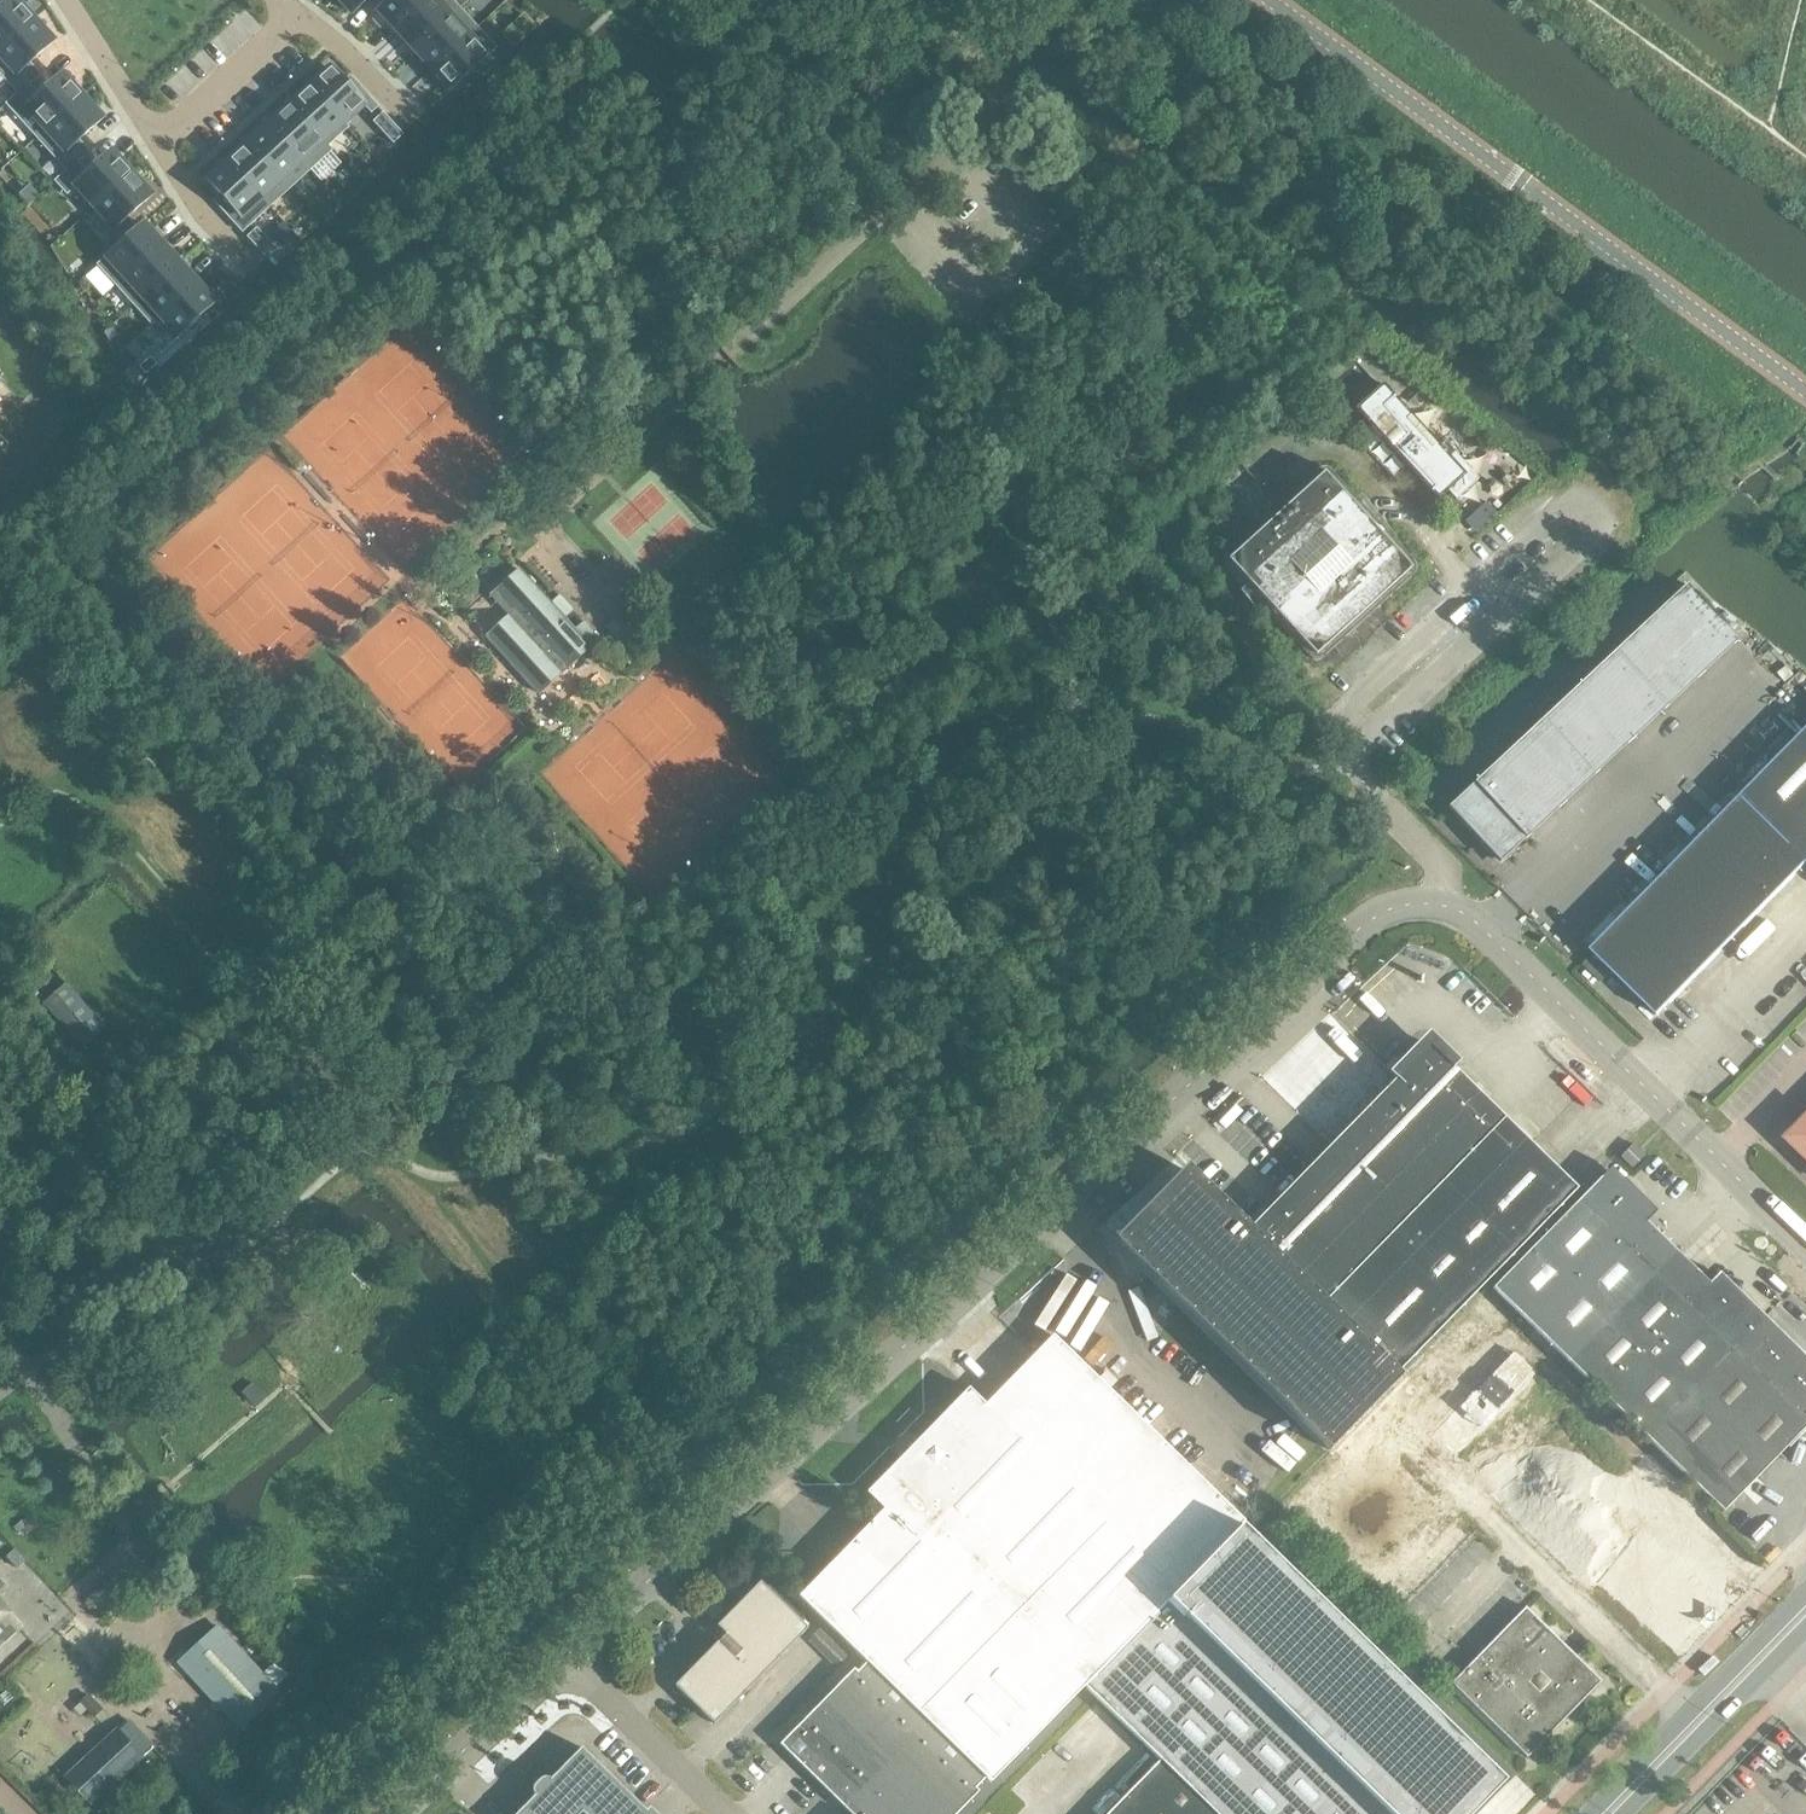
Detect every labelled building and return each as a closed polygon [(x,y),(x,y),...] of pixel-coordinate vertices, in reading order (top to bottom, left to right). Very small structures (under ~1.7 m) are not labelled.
[(33,20),(15,0),(10,0),(0,9),(0,50),(33,20)] [(353,14),(367,0),(340,0),(353,14)] [(378,10),(397,30),(430,0),(390,0),(387,3),(378,10)] [(397,30),(414,50),(459,9),(451,0),(430,0),(397,30)] [(459,9),(414,50),(432,69),(477,28),(459,9)] [(0,50),(0,74),(18,94),(28,86),(39,75),(29,64),(53,42),(33,20),(0,50)] [(514,25),(503,35),(509,42),(520,32),(514,25)] [(477,28),(432,69),(450,89),(495,48),(477,28)] [(331,69),(310,88),(343,124),(363,106),(364,105),(362,103),(352,93),(343,82),(331,69)] [(18,94),(7,104),(37,138),(82,97),(62,75),(37,96),(28,86),(18,94)] [(350,76),(343,82),(352,93),(359,87),(350,76)] [(359,87),(352,93),(362,103),(369,97),(359,87)] [(310,88),(289,107),(326,147),(327,146),(347,128),(343,124),(310,88)] [(82,97),(37,138),(67,171),(77,163),(88,153),(78,141),(102,119),(82,97)] [(369,97),(362,103),(364,105),(363,106),(371,114),(378,107),(369,97)] [(289,107),(269,125),(310,170),(331,151),(327,146),(326,147),(289,107)] [(383,113),(373,122),(380,129),(390,120),(383,113)] [(390,120),(380,129),(386,137),(396,128),(390,120)] [(269,125),(249,144),(290,189),(310,170),(269,125)] [(396,128),(386,137),(393,144),(403,135),(396,128)] [(249,144),(228,162),(269,207),(290,189),(249,144)] [(67,171),(56,181),(67,194),(76,186),(95,207),(131,174),(110,152),(86,174),(77,163),(67,171)] [(228,162),(207,181),(219,195),(229,205),(239,216),(248,226),(269,207),(228,162)] [(131,174),(95,207),(114,228),(105,236),(116,248),(137,229),(127,218),(151,196),(131,174)] [(326,189),(315,200),(328,213),(339,203),(326,189)] [(219,195),(213,201),(222,211),(229,205),(219,195)] [(229,205),(222,211),(232,222),(239,216),(229,205)] [(239,216),(232,222),(242,232),(248,226),(239,216)] [(116,248),(98,265),(116,285),(161,245),(143,224),(137,229),(116,248)] [(257,228),(247,237),(253,245),(263,235),(257,228)] [(263,235),(253,245),(260,252),(270,243),(263,235)] [(270,243),(260,252),(267,259),(277,250),(270,243)] [(161,245),(116,285),(134,305),(179,264),(161,245)] [(179,264),(134,305),(152,325),(156,321),(155,320),(196,283),(179,264)] [(196,283),(155,320),(156,321),(174,340),(214,303),(196,283)] [(151,357),(140,367),(147,374),(157,364),(151,357)] [(1456,455),(1445,444),(1439,449),(1383,387),(1358,409),(1438,497),(1448,489),(1457,499),(1462,494),(1461,493),(1472,484),(1478,479),(1466,466),(1465,467),(1455,456),(1456,455)] [(1417,574),(1417,571),(1417,567),(1416,565),(1414,563),(1331,471),(1327,469),(1324,468),(1321,469),(1320,470),(1225,555),(1224,557),(1223,559),(1223,562),(1224,564),(1226,568),(1310,660),(1313,663),(1316,663),(1319,662),(1322,661),(1416,575),(1417,574)] [(515,611),(486,637),(538,694),(590,648),(589,647),(598,638),(585,623),(576,632),(565,620),(564,619),(573,610),(559,595),(550,604),(524,575),(519,570),(497,590),(515,611)] [(1738,639),(1686,582),(1651,615),(1703,671),(1738,639)] [(1703,671),(1651,615),(1615,647),(1667,704),(1703,671)] [(1667,704),(1615,647),(1580,680),(1631,737),(1667,704)] [(1631,737),(1580,680),(1544,713),(1596,769),(1631,737)] [(1596,769),(1544,713),(1509,746),(1560,802),(1596,769)] [(1592,951),(1658,1016),(1805,865),(1805,731),(1592,951)] [(1560,802),(1509,746),(1473,779),(1525,835),(1560,802)] [(1525,835),(1473,779),(1447,803),(1498,859),(1525,835)] [(45,1004),(84,1048),(106,1028),(67,985),(45,1004)] [(1398,1373),(1577,1190),(1429,1045),(1249,1229),(1195,1176),(1122,1249),(1329,1451),(1337,1443),(1367,1412),(1391,1387),(1401,1377),(1398,1373)] [(1787,1139),(1805,1157),(1805,1119),(1787,1139)] [(1645,1156),(1644,1155),(1633,1145),(1621,1158),(1632,1169),(1645,1156)] [(1610,1168),(1600,1179),(1493,1289),(1570,1364),(1677,1254),(1646,1223),(1656,1213),(1610,1168)] [(1708,1284),(1677,1254),(1570,1364),(1723,1513),(1805,1428),(1805,1359),(1718,1274),(1708,1284)] [(1481,1295),(1445,1332),(1464,1351),(1500,1314),(1481,1295)] [(1500,1314),(1464,1351),(1483,1369),(1519,1332),(1500,1314)] [(1519,1332),(1483,1369),(1502,1388),(1539,1351),(1519,1332)] [(1245,1522),(1053,1336),(985,1406),(968,1389),(866,1493),(884,1510),(799,1597),(867,1663),(861,1669),(979,1785),(986,1779),(991,1783),(1085,1687),(1245,1522)] [(1539,1351),(1502,1388),(1521,1406),(1558,1370),(1539,1351)] [(1558,1370),(1521,1406),(1540,1425),(1577,1388),(1558,1370)] [(1391,1387),(1367,1412),(1386,1431),(1410,1406),(1391,1387)] [(1577,1388),(1540,1425),(1559,1444),(1596,1407),(1577,1388)] [(1410,1406),(1386,1431),(1405,1449),(1429,1425),(1410,1406)] [(1596,1407),(1559,1444),(1578,1462),(1615,1425),(1596,1407)] [(1367,1412),(1337,1443),(1356,1462),(1386,1431),(1367,1412)] [(1429,1425),(1405,1449),(1424,1468),(1448,1443),(1429,1425)] [(1615,1425),(1578,1462),(1597,1481),(1634,1444),(1615,1425)] [(1386,1431),(1356,1462),(1375,1480),(1405,1449),(1386,1431)] [(1448,1443),(1424,1468),(1443,1487),(1467,1462),(1448,1443)] [(1634,1444),(1597,1481),(1616,1499),(1653,1462),(1634,1444)] [(1405,1449),(1375,1480),(1394,1499),(1424,1468),(1405,1449)] [(1467,1462),(1443,1487),(1462,1505),(1486,1480),(1467,1462)] [(1653,1462),(1616,1499),(1636,1518),(1672,1481),(1653,1462)] [(1424,1468),(1394,1499),(1413,1517),(1443,1487),(1424,1468)] [(1486,1480),(1462,1505),(1481,1524),(1505,1499),(1486,1480)] [(1672,1481),(1636,1518),(1655,1536),(1691,1499),(1672,1481)] [(1443,1487),(1413,1517),(1432,1536),(1462,1505),(1443,1487)] [(1505,1499),(1481,1524),(1500,1542),(1524,1518),(1505,1499)] [(1691,1499),(1655,1536),(1674,1555),(1710,1518),(1691,1499)] [(1462,1505),(1432,1536),(1451,1554),(1481,1524),(1462,1505)] [(1302,1517),(1278,1541),(1297,1560),(1321,1535),(1302,1517)] [(1524,1518),(1500,1542),(1519,1561),(1543,1536),(1524,1518)] [(1710,1518),(1674,1555),(1695,1576),(1731,1539),(1710,1518)] [(1481,1524),(1451,1554),(1470,1573),(1500,1542),(1481,1524)] [(1504,1781),(1241,1526),(1085,1687),(1162,1759),(1159,1762),(1108,1813),(1471,1813),(1504,1781)] [(1321,1535),(1297,1560),(1316,1578),(1340,1554),(1321,1535)] [(1543,1536),(1519,1561),(1538,1579),(1563,1555),(1543,1536)] [(15,1547),(7,1556),(18,1566),(27,1558),(15,1547)] [(1340,1554),(1316,1578),(1335,1597),(1359,1573),(1340,1554)] [(1563,1555),(1538,1579),(1557,1598),(1582,1573),(1563,1555)] [(1359,1573),(1335,1597),(1354,1616),(1378,1591),(1359,1573)] [(1538,1579),(1508,1610),(1527,1629),(1557,1598),(1538,1579)] [(760,1582),(717,1627),(708,1635),(717,1643),(675,1687),(714,1724),(808,1629),(760,1582)] [(1378,1591),(1354,1616),(1373,1634),(1397,1610),(1378,1591)] [(1557,1598),(1527,1629),(1546,1647),(1576,1616),(1557,1598)] [(0,1606),(0,1647),(21,1628),(0,1606)] [(1397,1610),(1373,1634),(1393,1653),(1416,1628),(1397,1610)] [(1576,1616),(1546,1647),(1565,1666),(1595,1635),(1576,1616)] [(1416,1628),(1393,1653),(1412,1671),(1435,1647),(1416,1628)] [(277,1693),(261,1676),(218,1629),(180,1663),(240,1728),(277,1693)] [(820,1630),(815,1636),(809,1642),(836,1668),(847,1656),(820,1630)] [(1595,1635),(1565,1666),(1586,1686),(1617,1656),(1595,1635)] [(1435,1647),(1412,1671),(1431,1690),(1454,1665),(1435,1647)] [(1454,1665),(1431,1690),(1450,1708),(1473,1684),(1454,1665)] [(861,1669),(858,1672),(854,1669),(780,1744),(851,1813),(958,1813),(979,1792),(976,1788),(979,1785),(861,1669)] [(1473,1684),(1450,1708),(1469,1727),(1492,1703),(1473,1684)] [(1492,1703),(1469,1727),(1488,1745),(1511,1721),(1492,1703)] [(1511,1721),(1488,1745),(1509,1766),(1532,1742),(1511,1721)] [(117,1729),(64,1778),(90,1806),(143,1757),(117,1729)] [(552,1777),(550,1780),(547,1779),(544,1779),(541,1779),(539,1781),(537,1783),(537,1786),(537,1789),(538,1792),(517,1813),(581,1813),(582,1813),(583,1813),(649,1813),(581,1748),(552,1777)]
